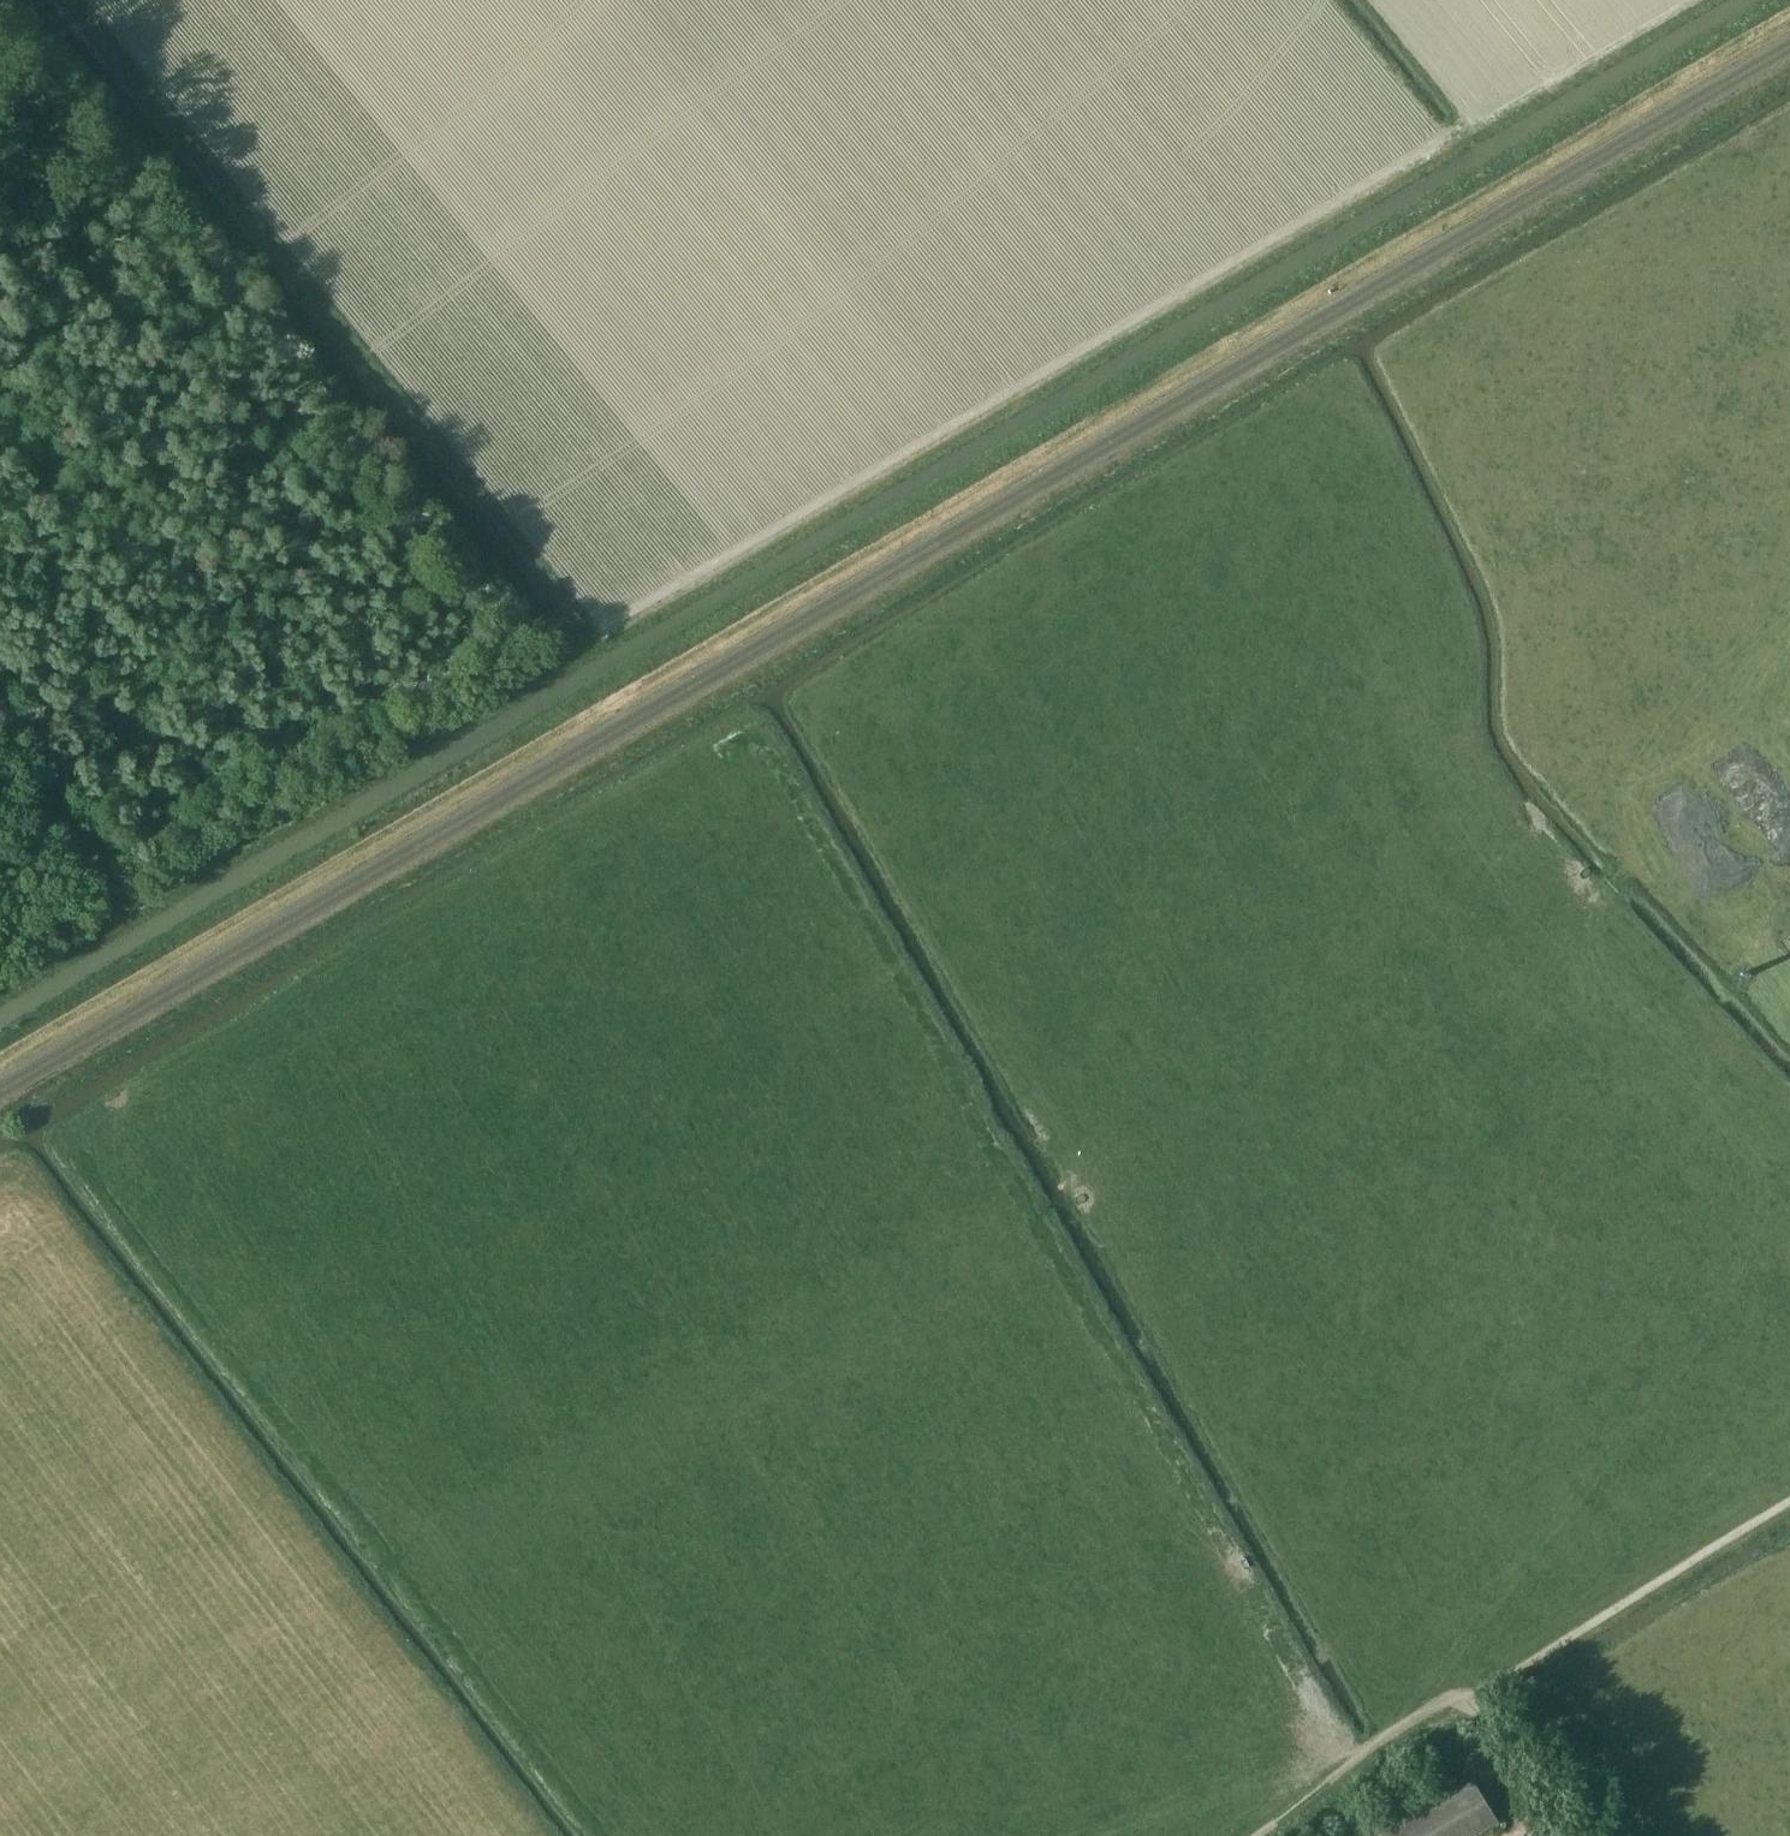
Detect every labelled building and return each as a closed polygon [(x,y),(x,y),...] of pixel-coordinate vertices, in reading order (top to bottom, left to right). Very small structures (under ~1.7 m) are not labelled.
[(1472,1780),(1378,1835),(1473,1835),(1497,1822),(1472,1780)]
